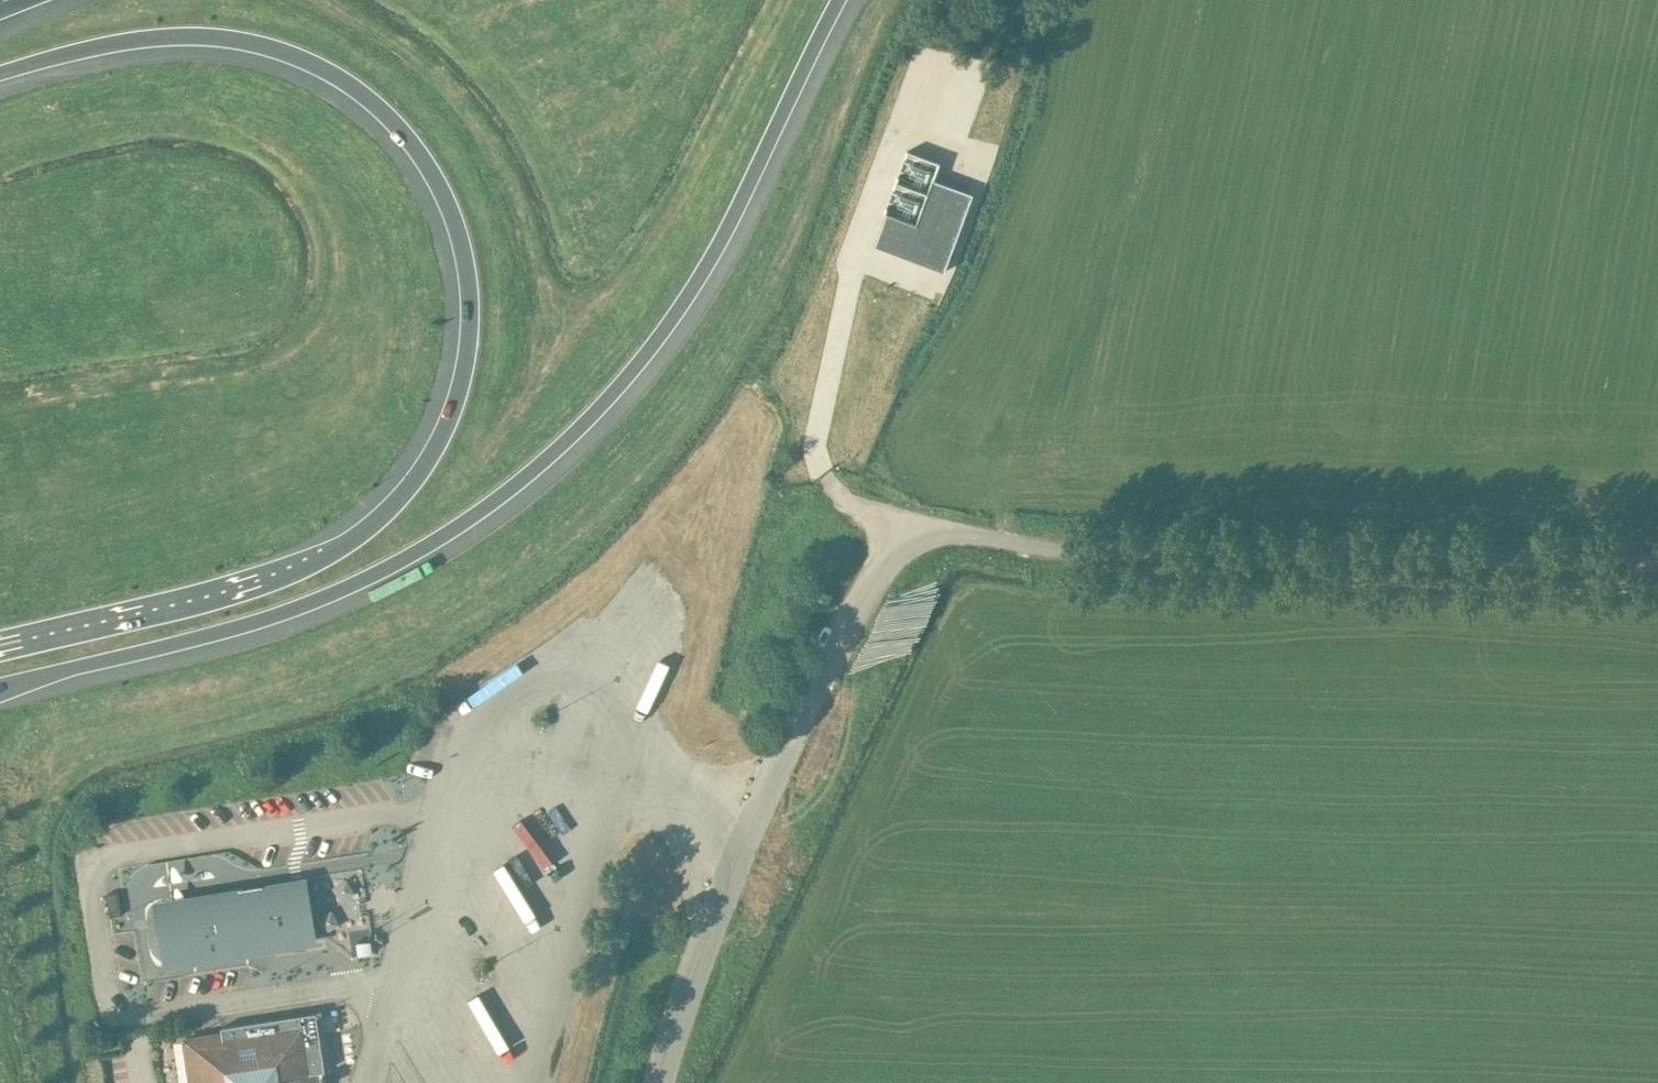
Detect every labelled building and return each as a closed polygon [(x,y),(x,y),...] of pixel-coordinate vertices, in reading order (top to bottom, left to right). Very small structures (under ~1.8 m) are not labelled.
[(886,214),(874,246),(878,248),(944,272),(972,194),(932,179),(926,195),(916,225),(886,214)] [(319,937),(308,869),(156,894),(166,960),(319,937)] [(221,1028),(222,1036),(186,1042),(193,1082),(313,1082),(312,1074),(325,1072),(315,1013),(221,1028)]
